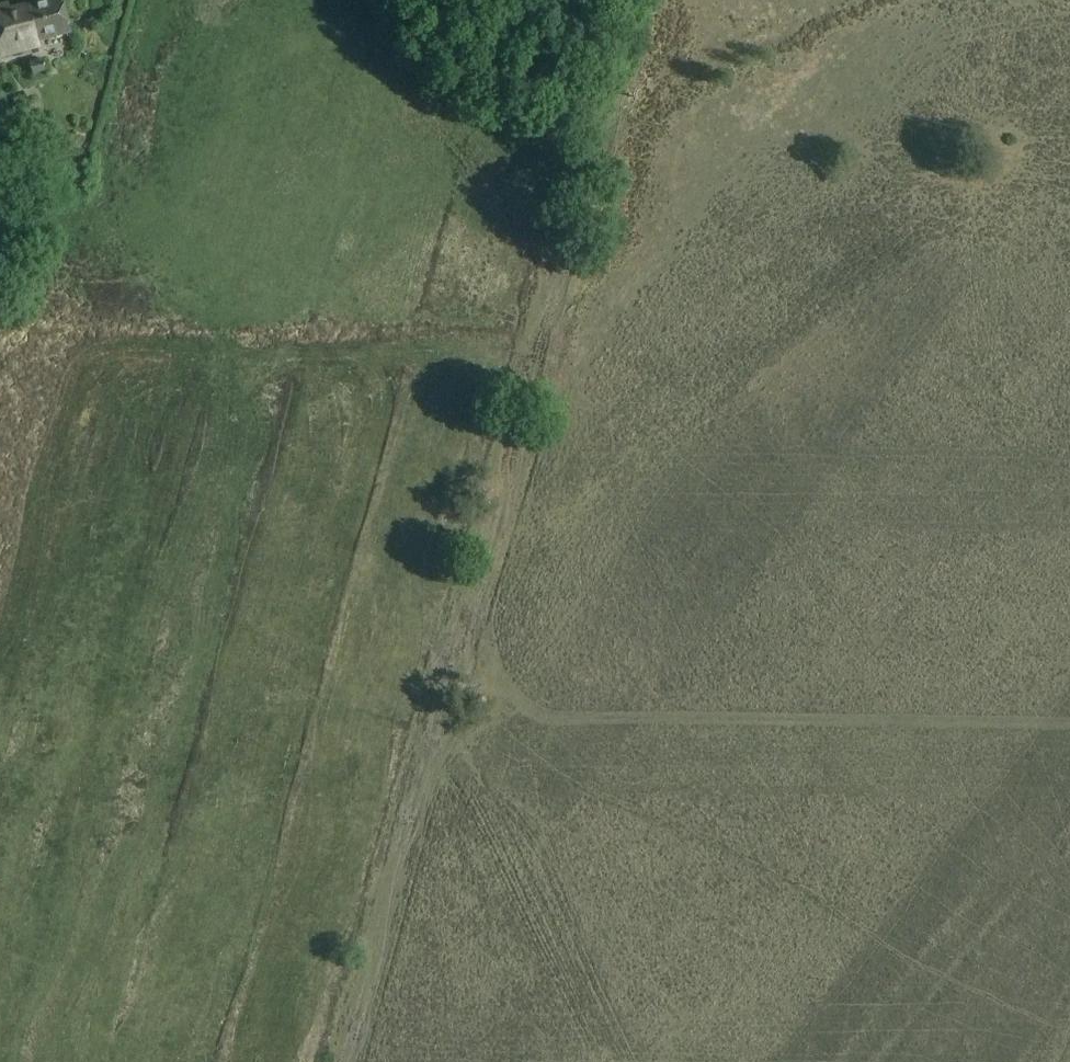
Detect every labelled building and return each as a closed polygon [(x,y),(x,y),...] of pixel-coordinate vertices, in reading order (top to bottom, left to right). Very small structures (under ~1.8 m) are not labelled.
[(22,46),(71,33),(63,0),(42,0),(11,8),(9,1),(0,4),(0,55),(1,59),(24,53),(22,46)] [(33,74),(46,71),(42,59),(30,63),(33,74)] [(25,94),(12,99),(18,115),(31,110),(25,94)]
